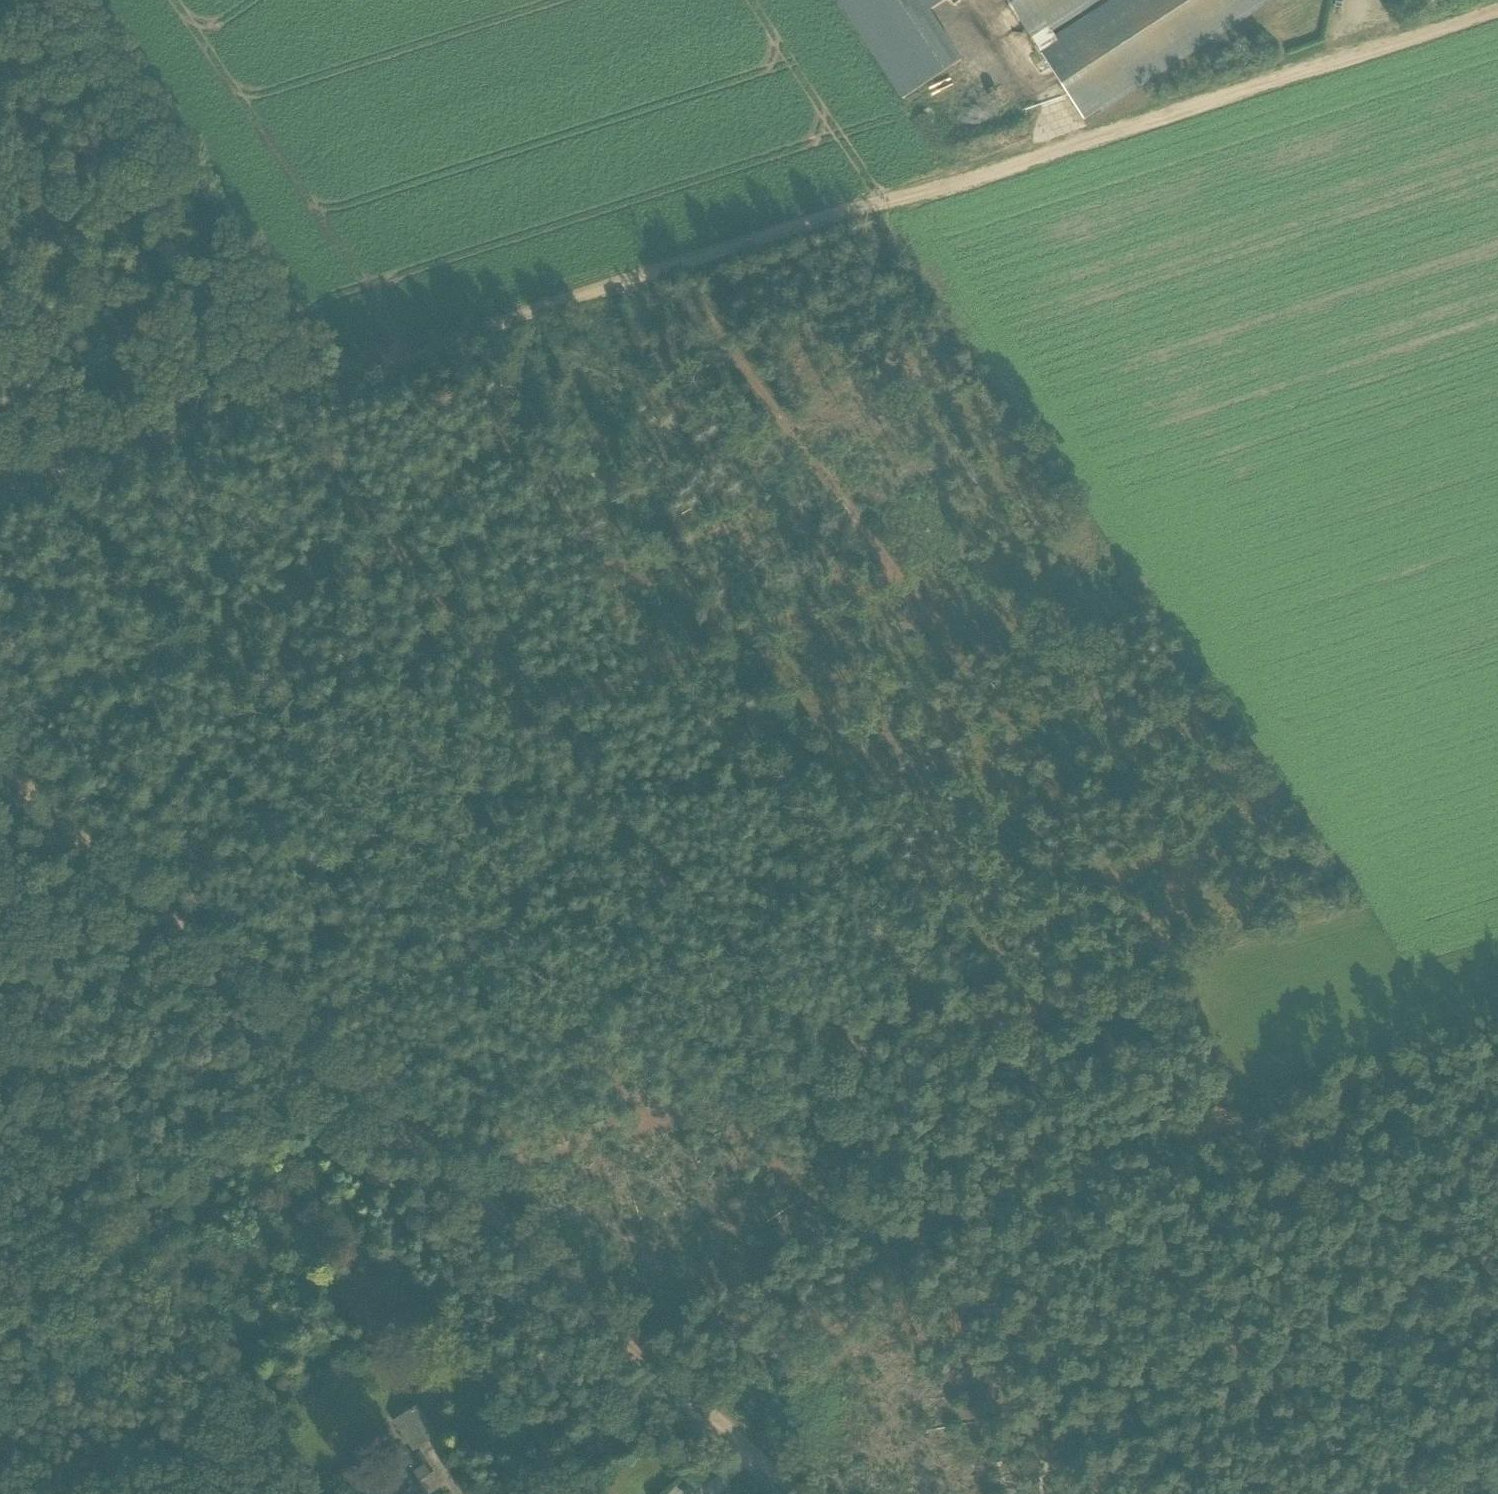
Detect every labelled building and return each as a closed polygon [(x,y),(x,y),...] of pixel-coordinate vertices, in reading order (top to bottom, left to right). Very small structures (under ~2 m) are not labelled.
[(1084,123),(1101,111),(1104,114),(1279,0),(1006,0),(1084,123)] [(436,1434),(418,1406),(395,1420),(413,1449),(436,1434)] [(473,1431),(482,1448),(501,1438),(492,1422),(485,1425),(485,1424),(473,1431)] [(384,1488),(388,1493),(426,1493),(439,1485),(418,1453),(378,1479),(384,1488)]
